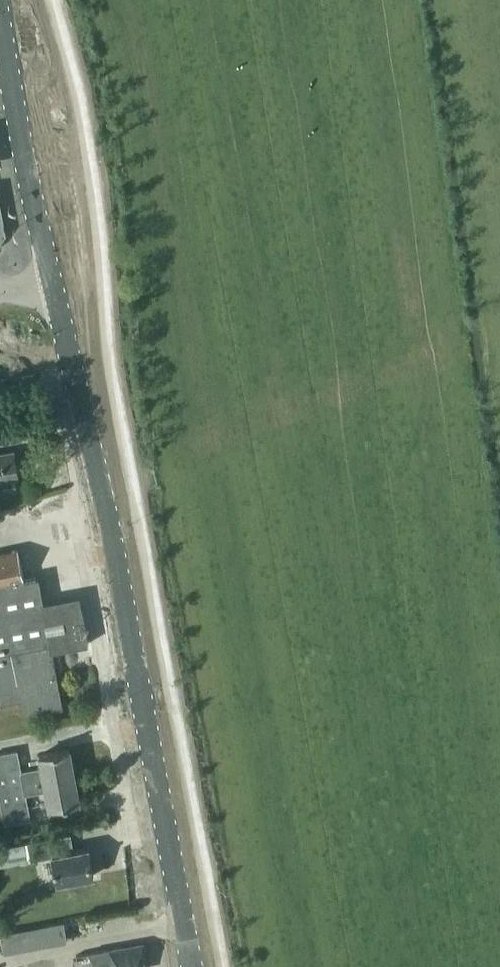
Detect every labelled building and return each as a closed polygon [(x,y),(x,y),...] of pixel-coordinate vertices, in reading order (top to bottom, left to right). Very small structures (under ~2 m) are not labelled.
[(19,477),(14,450),(0,453),(0,481),(19,477)] [(27,697),(31,714),(64,708),(54,652),(91,645),(85,613),(47,621),(39,580),(26,583),(20,552),(0,556),(0,702),(27,697)] [(0,790),(77,774),(72,749),(41,755),(44,771),(25,775),(20,749),(0,753),(0,789),(0,790)] [(0,790),(1,793),(0,793),(0,820),(5,819),(6,824),(32,819),(27,791),(47,787),(51,806),(82,800),(77,774),(0,790)] [(26,843),(30,861),(53,857),(58,883),(95,876),(89,847),(68,851),(65,836),(26,843)] [(0,844),(0,867),(9,865),(6,847),(5,843),(0,844)] [(143,942),(92,951),(95,966),(148,966),(143,942)]
